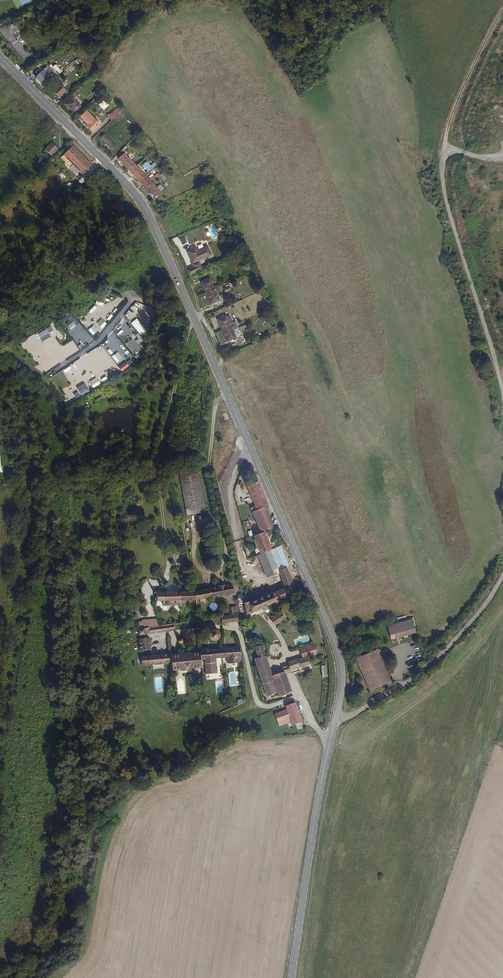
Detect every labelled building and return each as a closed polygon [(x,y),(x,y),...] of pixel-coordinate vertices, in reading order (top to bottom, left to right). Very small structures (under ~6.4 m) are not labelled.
[(16,39),(5,26),(0,30),(0,32),(24,59),(29,55),(19,42),(16,39)] [(21,44),(29,55),(34,51),(22,37),(18,40),(22,44),(21,44)] [(55,69),(50,64),(49,65),(58,75),(59,74),(55,69)] [(52,81),(43,71),(36,77),(45,87),(52,81)] [(66,91),(61,86),(63,84),(62,83),(53,91),(59,97),(66,91)] [(80,106),(74,99),(76,97),(74,94),(68,100),(69,101),(65,104),(73,113),(80,106)] [(112,120),(122,110),(119,107),(109,117),(112,120)] [(98,123),(94,118),(87,110),(81,116),(88,124),(87,124),(93,131),(100,124),(98,123)] [(122,138),(114,129),(112,130),(114,133),(115,132),(118,135),(117,136),(120,139),(122,138)] [(116,145),(105,133),(100,137),(111,149),(116,145)] [(140,146),(136,141),(132,145),(134,148),(136,150),(140,146)] [(52,142),(45,148),(52,156),(59,150),(52,142)] [(82,173),(92,164),(73,145),(64,154),(74,164),(76,166),(82,173)] [(136,150),(134,148),(132,145),(130,147),(140,158),(142,156),(136,150)] [(136,165),(124,153),(119,159),(128,169),(131,166),(133,168),(136,165)] [(74,164),(64,154),(61,158),(71,167),(74,164)] [(152,167),(146,161),(143,165),(148,171),(152,167)] [(145,174),(136,165),(133,168),(131,166),(128,169),(139,180),(145,175),(145,174)] [(152,182),(145,175),(139,180),(146,187),(152,182)] [(162,178),(160,175),(158,176),(167,186),(168,185),(165,181),(162,178)] [(165,188),(161,184),(157,187),(152,182),(146,187),(155,197),(165,188)] [(198,260),(211,254),(208,245),(197,250),(196,247),(187,251),(194,266),(188,269),(190,273),(204,268),(200,260),(199,261),(198,260)] [(214,286),(211,278),(208,279),(205,280),(200,282),(205,293),(220,287),(219,284),(214,286)] [(220,301),(217,292),(222,290),(220,287),(205,293),(209,303),(210,305),(213,304),(215,303),(220,301)] [(221,328),(233,323),(231,319),(230,316),(227,317),(226,315),(223,316),(221,318),(219,318),(217,319),(221,328)] [(66,324),(71,330),(80,323),(74,317),(66,324)] [(233,328),(238,325),(236,321),(233,323),(221,328),(225,338),(227,342),(237,338),(233,328)] [(47,330),(38,333),(40,337),(55,330),(52,324),(46,327),(47,330)] [(88,388),(96,385),(94,380),(86,383),(88,388)] [(206,512),(199,474),(180,478),(187,515),(206,512)] [(252,511),(264,506),(268,504),(259,481),(247,486),(255,506),(250,508),(252,511)] [(273,526),(264,506),(252,511),(260,531),(273,526)] [(273,549),(266,531),(254,536),(261,554),(273,549)] [(289,565),(282,546),(273,549),(261,554),(257,555),(265,575),(278,569),(288,565),(289,565)] [(295,594),(293,589),(296,588),(295,587),(295,585),(296,585),(288,565),(278,569),(283,582),(285,587),(285,588),(280,590),(265,596),(268,605),(274,602),(275,604),(280,601),(280,600),(295,594)] [(249,582),(246,572),(240,573),(243,583),(249,582)] [(234,593),(231,584),(194,591),(195,596),(196,598),(196,601),(198,600),(202,599),(234,593)] [(195,596),(194,591),(172,592),(170,592),(168,592),(165,592),(157,592),(157,601),(163,601),(163,606),(181,605),(181,601),(186,601),(196,601),(196,598),(195,596)] [(254,610),(268,605),(265,596),(248,603),(247,602),(244,604),(248,613),(250,612),(251,614),(254,614),(255,612),(254,610)] [(239,614),(238,606),(231,607),(232,615),(239,614)] [(286,618),(282,612),(275,617),(271,620),(273,622),(275,625),(277,624),(279,622),(286,618)] [(241,621),(239,614),(232,615),(222,616),(222,618),(222,623),(241,621)] [(159,626),(158,619),(142,620),(142,622),(138,622),(138,629),(145,628),(149,628),(159,626)] [(415,627),(412,619),(387,626),(390,634),(415,627)] [(392,640),(416,633),(415,627),(390,634),(392,640)] [(220,635),(221,634),(220,632),(219,631),(218,630),(217,630),(215,630),(214,630),(212,631),(212,632),(211,634),(211,635),(212,637),(213,638),(214,639),(216,639),(217,639),(219,638),(220,637),(220,635)] [(151,650),(150,638),(139,639),(140,651),(151,650)] [(318,654),(313,642),(298,647),(302,658),(307,656),(318,654)] [(266,656),(263,646),(254,646),(257,655),(258,658),(266,656)] [(240,664),(239,648),(224,649),(225,657),(226,665),(230,665),(234,664),(240,664)] [(141,656),(142,665),(173,662),(173,671),(203,668),(202,660),(204,660),(205,674),(218,673),(216,658),(220,658),(220,649),(199,651),(171,653),(141,656)] [(391,681),(378,650),(355,659),(369,691),(391,681)] [(273,675),(266,656),(258,658),(254,659),(259,674),(261,679),(272,675),(273,675)] [(301,667),(310,664),(307,656),(302,658),(298,659),(301,667)] [(298,659),(298,658),(287,661),(288,665),(290,670),(291,670),(301,667),(298,659)] [(286,672),(285,671),(284,671),(273,675),(272,675),(277,690),(279,695),(291,691),(292,691),(289,681),(286,672)] [(277,690),(272,675),(261,679),(266,695),(277,690)] [(303,721),(296,702),(285,706),(286,709),(291,722),(292,725),(303,721)] [(291,722),(286,709),(275,713),(279,726),(291,722)]
